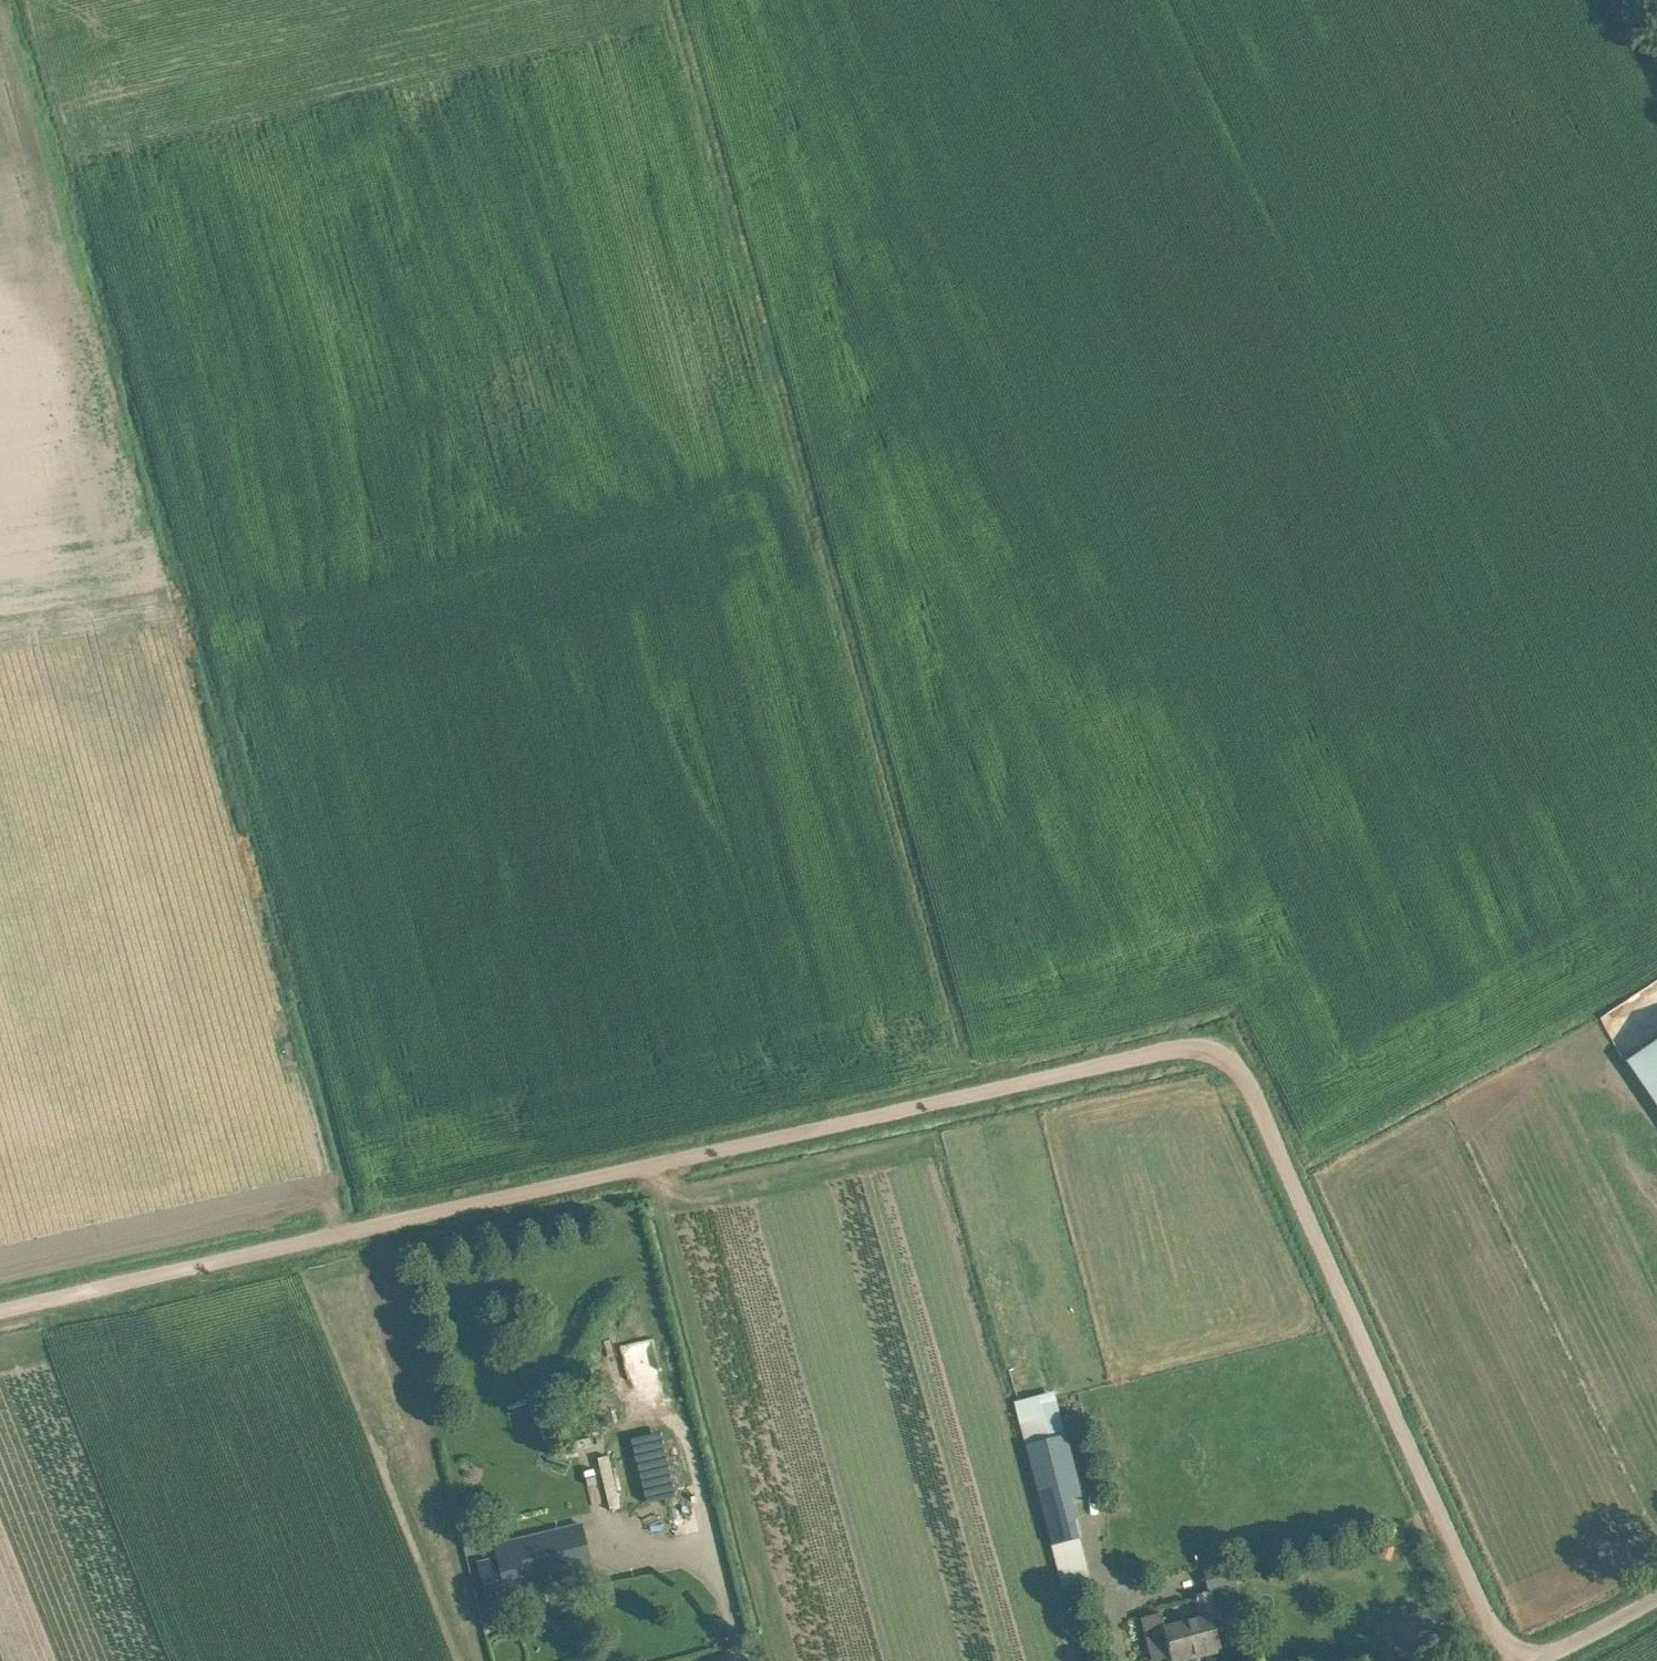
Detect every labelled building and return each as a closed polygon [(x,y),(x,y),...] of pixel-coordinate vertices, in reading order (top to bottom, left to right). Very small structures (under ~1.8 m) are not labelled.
[(1627,1060),(1656,1104),(1656,1039),(1627,1060)] [(633,1384),(661,1376),(650,1336),(622,1344),(633,1384)] [(655,1492),(674,1488),(665,1448),(646,1452),(646,1454),(636,1456),(647,1502),(657,1500),(655,1492)] [(593,1456),(606,1510),(618,1507),(604,1453),(593,1456)] [(1070,1500),(1042,1507),(1052,1544),(1078,1537),(1079,1537),(1070,1500)] [(495,1545),(498,1557),(479,1562),(489,1605),(512,1600),(512,1598),(509,1599),(506,1587),(592,1567),(581,1524),(495,1545)] [(1211,1593),(1194,1597),(1200,1617),(1166,1626),(1162,1612),(1142,1617),(1153,1660),(1171,1656),(1173,1660),(1182,1660),(1221,1651),(1211,1616),(1217,1614),(1211,1593)]
